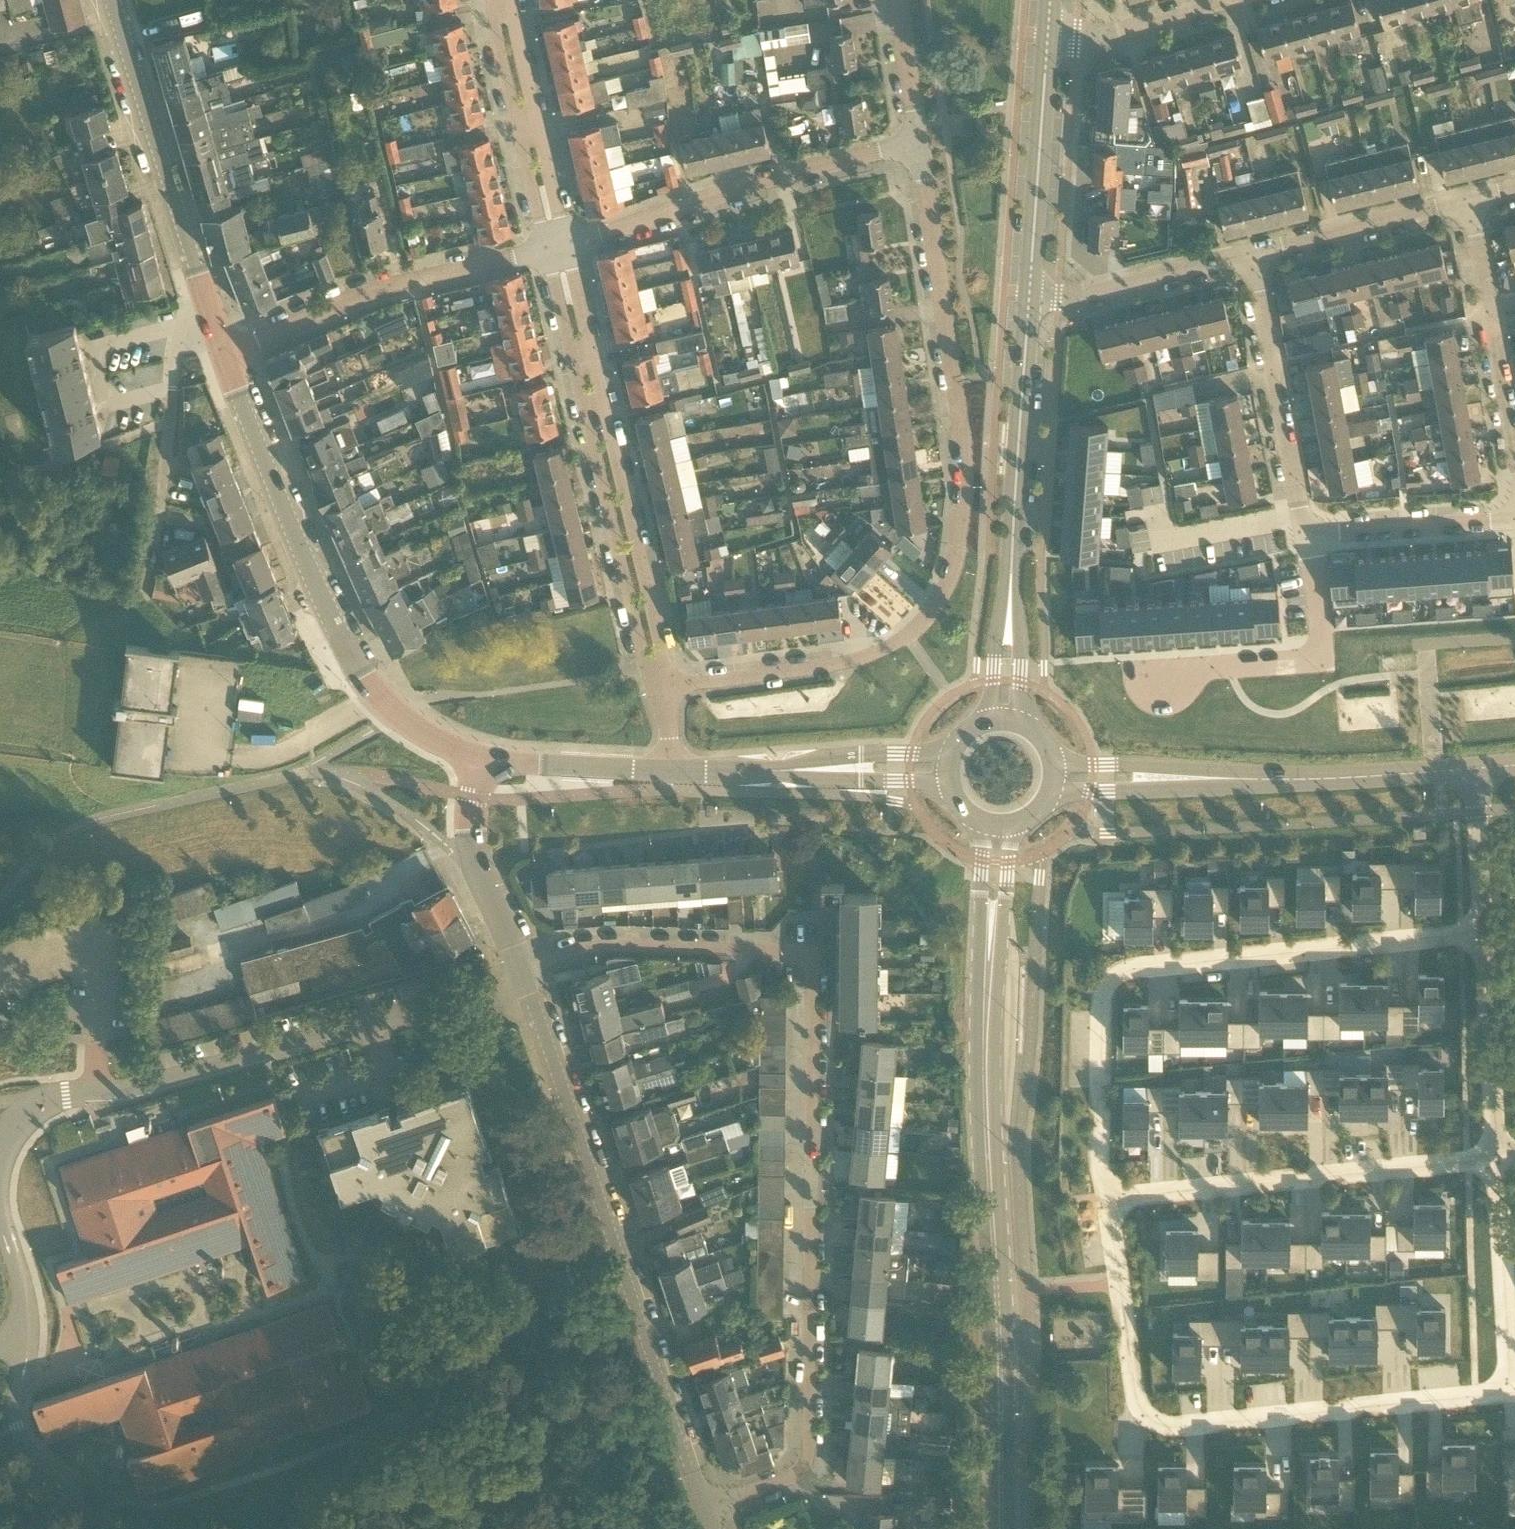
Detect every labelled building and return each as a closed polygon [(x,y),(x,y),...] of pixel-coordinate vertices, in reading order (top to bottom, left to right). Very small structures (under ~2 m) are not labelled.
[(13,15),(27,11),(25,3),(32,1),(32,0),(9,0),(13,15)] [(53,28),(88,19),(83,0),(46,0),(53,28)] [(423,8),(458,4),(457,0),(422,0),(423,8)] [(713,11),(724,10),(723,0),(711,0),(713,11)] [(1409,23),(1403,0),(1377,0),(1384,25),(1386,30),(1395,27),(1393,22),(1407,18),(1409,23)] [(1431,11),(1428,0),(1403,0),(1409,23),(1418,20),(1417,15),(1431,11)] [(1456,10),(1453,0),(1428,0),(1431,11),(1445,7),(1447,12),(1456,10)] [(1478,0),(1453,0),(1456,10),(1460,24),(1483,17),(1478,0)] [(685,2),(674,4),(675,16),(686,14),(685,2)] [(1342,55),(1365,48),(1360,32),(1361,31),(1352,2),(1328,9),(1338,43),(1342,55)] [(664,17),(675,16),(674,4),(663,5),(664,17)] [(1329,46),(1338,43),(1328,9),(1305,15),(1313,45),(1328,41),(1329,46)] [(341,15),(326,17),(328,36),(344,34),(341,15)] [(1305,15),(1282,22),(1290,52),(1291,56),(1301,54),(1299,49),(1313,45),(1305,15)] [(636,28),(646,26),(644,16),(633,18),(636,28)] [(550,48),(581,41),(578,29),(583,28),(580,18),(545,27),(550,48)] [(732,21),(722,23),(725,33),(734,31),(732,21)] [(1276,56),(1290,52),(1282,22),(1258,29),(1266,58),(1267,58),(1268,63),(1277,60),(1276,56)] [(438,55),(468,48),(462,24),(428,32),(430,41),(435,40),(438,55)] [(371,35),(371,34),(369,25),(359,27),(362,37),(371,35)] [(646,26),(636,28),(639,39),(649,36),(646,26)] [(374,48),(385,45),(409,39),(406,27),(371,34),(371,35),(362,37),(364,48),(373,45),(374,48)] [(779,82),(774,51),(773,47),(788,44),(785,27),(761,31),(765,52),(771,95),(781,94),(779,82)] [(819,88),(842,84),(840,67),(857,65),(852,34),(831,36),(834,52),(827,54),(829,68),(808,71),(811,89),(819,88)] [(729,37),(732,47),(742,45),(740,35),(729,37)] [(1219,72),(1233,68),(1235,73),(1244,70),(1243,65),(1235,35),(1211,42),(1219,72)] [(154,46),(163,78),(169,98),(241,78),(245,76),(241,63),(223,68),(224,70),(197,78),(185,37),(154,46)] [(731,48),(732,47),(729,37),(720,39),(722,49),(731,48)] [(555,68),(585,61),(582,50),(587,49),(585,40),(581,41),(550,48),(555,68)] [(682,43),(685,53),(694,51),(692,40),(682,43)] [(1219,72),(1211,42),(1187,49),(1196,78),(1210,74),(1212,79),(1221,77),(1219,72)] [(675,56),(685,53),(682,43),(672,46),(675,56)] [(443,79),(474,71),(468,48),(438,55),(443,79)] [(1196,78),(1187,49),(1164,55),(1173,85),(1172,85),(1174,90),(1183,87),(1182,82),(1196,78)] [(353,51),(333,55),(336,74),(357,70),(353,52),(353,51)] [(0,57),(0,82),(8,79),(24,73),(23,70),(28,69),(26,62),(20,63),(17,52),(0,57)] [(1158,89),(1172,85),(1173,85),(1164,55),(1140,62),(1149,92),(1151,97),(1160,94),(1158,89)] [(652,67),(662,65),(660,56),(650,58),(652,67)] [(1470,58),(1473,69),(1482,66),(1479,56),(1470,58)] [(1462,72),(1473,69),(1470,58),(1459,62),(1462,72)] [(560,88),(595,81),(593,72),(588,73),(585,61),(555,68),(560,88)] [(736,82),(735,61),(734,61),(721,61),(723,83),(736,82)] [(630,106),(664,99),(661,83),(666,82),(662,65),(652,67),(656,85),(627,91),(630,106)] [(1370,69),(1377,92),(1389,89),(1382,65),(1370,69)] [(1505,65),(1484,71),(1486,82),(1508,76),(1505,65)] [(1150,127),(1134,69),(1119,68),(1119,69),(1117,69),(1103,73),(1103,74),(1101,73),(1099,104),(1092,106),(1091,118),(1098,122),(1097,122),(1094,124),(1093,141),(1117,143),(1155,145),(1150,127)] [(1220,72),(1223,86),(1236,83),(1232,69),(1220,72)] [(1425,82),(1426,82),(1435,79),(1432,69),(1422,71),(1425,82)] [(444,103),(479,95),(474,71),(443,79),(447,93),(442,94),(444,103)] [(1416,85),(1425,82),(1422,71),(1413,74),(1416,85)] [(1486,82),(1484,71),(1477,73),(1480,84),(1486,82)] [(231,93),(230,92),(244,88),(241,78),(169,98),(175,118),(223,104),(221,96),(231,93)] [(565,110),(600,102),(609,100),(604,79),(595,81),(560,88),(565,110)] [(1443,83),(1446,92),(1458,89),(1455,79),(1443,83)] [(1443,83),(1437,84),(1428,87),(1430,97),(1446,92),(1443,83)] [(370,96),(380,93),(378,84),(368,87),(370,96)] [(845,101),(842,84),(819,88),(821,105),(834,103),(837,118),(844,117),(846,133),(867,130),(862,98),(845,101)] [(1264,89),(1273,120),(1288,116),(1279,85),(1264,89)] [(1355,101),(1364,99),(1361,89),(1352,91),(1355,101)] [(1372,96),(1375,106),(1396,100),(1393,90),(1372,96)] [(781,94),(771,95),(773,111),(798,107),(796,91),(781,94)] [(1345,104),(1355,101),(1352,91),(1342,94),(1345,104)] [(372,107),(383,104),(380,93),(370,96),(372,107)] [(448,117),(450,127),(485,119),(479,95),(444,103),(439,104),(442,119),(448,117)] [(1368,108),(1375,106),(1372,96),(1365,98),(1368,108)] [(223,104),(175,118),(181,138),(250,118),(251,118),(245,98),(227,103),(229,112),(225,113),(223,104)] [(1248,102),(1253,124),(1270,119),(1265,98),(1248,102)] [(1167,101),(1155,103),(1156,115),(1169,114),(1167,101)] [(1304,104),(1307,114),(1318,112),(1315,101),(1304,104)] [(1298,117),(1307,114),(1304,104),(1295,106),(1298,117)] [(82,148),(108,141),(104,128),(110,127),(104,105),(72,115),(82,148)] [(771,152),(763,117),(761,108),(740,113),(743,127),(750,157),(771,152)] [(425,122),(424,118),(435,116),(433,109),(383,121),(385,129),(383,129),(389,153),(434,142),(431,131),(405,137),(403,133),(402,133),(401,126),(402,126),(401,124),(405,123),(406,127),(425,122)] [(1336,122),(1346,119),(1343,110),(1333,112),(1336,122)] [(1318,127),(1336,122),(1333,112),(1315,117),(1318,127)] [(666,133),(664,123),(670,122),(668,114),(652,117),(657,135),(666,133)] [(1508,165),(1514,163),(1514,116),(1497,120),(1508,165)] [(245,142),(244,138),(243,133),(253,130),(250,118),(181,138),(187,159),(245,142)] [(316,139),(328,135),(323,118),(311,122),(316,139)] [(1488,170),(1508,165),(1497,120),(1477,125),(1488,170)] [(1182,121),(1163,126),(1167,141),(1177,139),(1186,136),(1182,121)] [(1244,121),(1233,124),(1236,133),(1247,130),(1245,124),(1244,121)] [(570,133),(575,154),(610,146),(621,143),(616,122),(570,133)] [(750,157),(743,127),(742,128),(741,122),(732,124),(733,130),(723,132),(730,162),(750,157)] [(1155,145),(1169,146),(1167,141),(1163,126),(1163,124),(1150,127),(1155,145)] [(1213,140),(1236,133),(1233,124),(1210,130),(1213,140)] [(1467,175),(1488,170),(1477,125),(1456,130),(1467,175)] [(1266,130),(1269,141),(1289,136),(1286,126),(1266,130)] [(702,137),(709,167),(730,162),(723,132),(709,136),(708,130),(700,132),(701,137),(702,137)] [(1253,145),(1269,141),(1266,130),(1250,134),(1253,145)] [(1446,180),(1467,175),(1456,130),(1435,135),(1446,180)] [(666,133),(657,135),(659,145),(669,143),(666,133)] [(1189,146),(1199,143),(1196,133),(1186,136),(1189,146)] [(689,135),(680,137),(688,172),(709,167),(702,137),(701,137),(690,140),(689,135)] [(1177,139),(1179,148),(1189,146),(1186,136),(1177,139)] [(269,157),(266,147),(264,137),(245,142),(187,159),(192,179),(250,162),(269,157)] [(1225,142),(1227,152),(1244,148),(1241,137),(1225,142)] [(321,163),(331,160),(336,159),(330,139),(315,143),(321,163)] [(448,174),(450,173),(495,163),(490,139),(454,147),(443,150),(448,174)] [(1227,152),(1225,142),(1209,146),(1207,140),(1199,143),(1189,146),(1179,148),(1174,150),(1176,158),(1182,156),(1185,167),(1208,160),(1207,158),(1227,152)] [(90,179),(123,170),(117,150),(111,151),(108,141),(82,148),(90,179)] [(437,153),(437,151),(434,142),(389,153),(392,163),(416,157),(417,158),(437,153)] [(1387,147),(1398,192),(1419,187),(1408,142),(1387,147)] [(1169,146),(1155,145),(1117,143),(1116,151),(1096,149),(1093,181),(1111,182),(1110,199),(1120,200),(1120,198),(1152,201),(1153,189),(1120,187),(1121,183),(1122,183),(1123,167),(1143,168),(1143,172),(1171,174),(1173,146),(1169,146)] [(575,154),(580,174),(610,167),(608,156),(612,155),(610,146),(575,154)] [(1378,197),(1398,192),(1387,147),(1367,152),(1378,197)] [(1357,202),(1378,197),(1367,152),(1346,157),(1357,202)] [(1233,177),(1229,157),(1228,153),(1220,155),(1221,161),(1214,163),(1218,180),(1233,177)] [(1336,207),(1357,202),(1346,157),(1325,163),(1336,207)] [(331,160),(321,163),(308,167),(318,201),(341,194),(331,160)] [(256,182),(256,181),(250,162),(192,179),(198,199),(256,182)] [(495,163),(450,173),(456,196),(470,193),(501,186),(495,163)] [(667,176),(676,174),(674,164),(664,166),(667,176)] [(610,167),(580,174),(585,195),(620,187),(620,186),(618,178),(613,180),(610,167)] [(1197,169),(1190,170),(1190,168),(1183,169),(1186,188),(1187,195),(1180,196),(1176,196),(1178,207),(1188,206),(1188,207),(1195,206),(1195,205),(1202,204),(1197,169)] [(1277,175),(1288,219),(1309,214),(1298,169),(1277,175)] [(103,215),(127,208),(125,199),(123,193),(129,191),(123,170),(90,179),(98,207),(101,216),(103,215)] [(669,186),(679,184),(676,174),(667,176),(669,186)] [(1268,224),(1288,219),(1277,175),(1257,180),(1268,224)] [(209,237),(247,227),(242,206),(234,208),(231,198),(270,188),(269,183),(274,182),(272,177),(256,181),(256,182),(198,199),(203,216),(209,237)] [(1268,224),(1257,180),(1236,185),(1247,229),(1268,224)] [(625,207),(623,198),(634,196),(631,183),(620,186),(620,187),(585,195),(590,216),(620,209),(620,208),(625,207)] [(1227,234),(1247,229),(1236,185),(1215,190),(1226,235),(1227,235),(1227,234)] [(501,186),(470,193),(474,208),(468,209),(471,218),(506,210),(501,186)] [(369,217),(353,220),(361,252),(387,246),(375,196),(364,198),(369,217)] [(402,210),(412,208),(409,196),(399,198),(402,210)] [(1118,217),(1120,200),(1110,199),(1109,216),(1091,215),(1088,247),(1109,248),(1111,232),(1118,233),(1119,217),(1118,217)] [(127,208),(103,215),(106,224),(76,232),(79,245),(88,242),(94,241),(149,225),(143,203),(127,208)] [(250,237),(247,227),(209,237),(214,259),(225,256),(258,247),(337,227),(331,204),(266,219),(268,228),(254,233),(250,237)] [(404,220),(414,217),(412,208),(402,210),(404,220)] [(512,234),(506,210),(471,218),(471,219),(476,217),(480,232),(475,233),(477,242),(482,241),(512,234)] [(859,264),(869,263),(867,246),(884,243),(879,212),(859,215),(861,231),(854,232),(856,248),(857,248),(858,253),(849,255),(849,256),(837,258),(839,267),(859,264)] [(116,261),(155,250),(149,225),(94,241),(88,242),(91,253),(103,251),(113,248),(116,261)] [(1505,228),(1512,257),(1513,257),(1514,263),(1514,226),(1505,228)] [(418,230),(408,232),(413,257),(423,255),(421,244),(422,244),(418,230)] [(791,267),(801,265),(793,230),(769,236),(776,266),(790,262),(791,267)] [(776,266),(769,236),(745,241),(752,272),(766,269),(767,273),(776,271),(775,266),(776,266)] [(752,272),(745,241),(722,247),(729,278),(728,278),(729,282),(739,280),(738,275),(752,272)] [(1422,280),(1447,273),(1440,244),(1414,250),(1422,280)] [(314,259),(325,254),(322,245),(311,249),(314,259)] [(677,259),(686,256),(684,246),(674,248),(677,259)] [(225,256),(237,288),(291,270),(286,258),(265,266),(258,247),(225,256)] [(599,255),(604,276),(634,269),(634,268),(639,266),(634,247),(629,248),(599,255)] [(728,278),(729,278),(722,247),(697,252),(706,288),(715,285),(714,281),(728,278)] [(122,284),(161,273),(155,250),(116,261),(112,262),(114,268),(118,267),(122,284)] [(1397,286),(1422,280),(1414,250),(1389,257),(1397,286)] [(336,278),(328,259),(327,256),(314,261),(322,283),(336,278)] [(689,266),(686,256),(677,259),(679,269),(689,266)] [(1372,292),(1397,286),(1389,257),(1364,263),(1372,292)] [(871,302),(872,312),(894,308),(889,277),(872,279),(869,263),(859,264),(862,281),(861,281),(863,297),(862,297),(863,303),(871,302)] [(1347,298),(1372,292),(1364,263),(1339,269),(1347,298)] [(609,296),(639,289),(637,278),(641,277),(639,268),(634,269),(604,276),(609,296)] [(1325,303),(1347,298),(1339,269),(1315,275),(1322,304),(1325,303)] [(247,312),(278,300),(273,287),(294,279),(291,270),(237,288),(247,312)] [(150,297),(166,293),(161,273),(122,284),(126,298),(149,292),(150,297)] [(486,282),(489,291),(494,289),(497,303),(497,304),(527,297),(521,273),(491,280),(492,281),(486,282)] [(1289,281),(1296,311),(1322,304),(1315,275),(1289,281)] [(651,286),(639,289),(609,296),(614,317),(644,309),(644,310),(656,307),(651,286)] [(684,290),(686,300),(696,298),(694,288),(684,290)] [(425,307),(435,305),(432,295),(423,297),(425,307)] [(1454,309),(1451,295),(1440,297),(1443,311),(1454,309)] [(511,325),(532,320),(527,297),(497,304),(497,303),(492,304),(494,314),(499,313),(502,327),(511,325)] [(1221,344),(1217,330),(1231,326),(1223,297),(1197,304),(1208,348),(1221,344)] [(696,298),(686,300),(688,310),(699,308),(696,298)] [(1403,315),(1413,313),(1409,299),(1400,302),(1403,315)] [(827,321),(848,318),(846,302),(824,306),(827,321)] [(1393,318),(1403,315),(1400,302),(1389,304),(1393,318)] [(1208,348),(1197,304),(1172,310),(1179,339),(1178,339),(1182,355),(1185,368),(1185,369),(1197,366),(1193,352),(1208,348)] [(756,358),(753,343),(745,307),(735,309),(743,345),(744,345),(750,369),(752,379),(762,376),(761,375),(775,372),(772,358),(759,361),(758,357),(756,358)] [(646,321),(644,310),(644,309),(614,317),(619,338),(653,330),(651,320),(646,321)] [(1179,339),(1172,310),(1147,316),(1154,345),(1178,339),(1179,339)] [(1351,313),(1355,326),(1365,324),(1362,310),(1351,313)] [(405,313),(390,320),(396,334),(412,327),(405,313)] [(1345,329),(1355,326),(1351,313),(1341,316),(1345,329)] [(1129,352),(1154,345),(1147,316),(1122,323),(1129,352)] [(827,335),(838,333),(840,345),(855,342),(854,331),(851,332),(848,318),(827,321),(824,322),(827,335)] [(508,351),(538,344),(532,320),(511,325),(502,327),(506,342),(501,343),(503,353),(508,352),(508,351)] [(1103,358),(1129,352),(1122,323),(1095,329),(1103,358)] [(872,354),(900,350),(896,324),(868,328),(872,354)] [(56,446),(102,434),(75,325),(29,336),(56,446)] [(703,330),(684,335),(675,337),(678,353),(707,346),(703,330)] [(1431,360),(1458,356),(1453,331),(1426,336),(1431,360)] [(434,344),(443,342),(441,332),(432,334),(434,344)] [(1330,332),(1313,336),(1315,349),(1333,344),(1330,332)] [(266,361),(275,385),(308,372),(303,359),(333,346),(332,345),(337,343),(334,338),(330,340),(327,333),(266,361)] [(1313,336),(1302,338),(1305,352),(1315,349),(1313,336)] [(1394,348),(1398,348),(1399,351),(1412,349),(1411,339),(1397,342),(1397,343),(1393,343),(1394,348)] [(434,344),(437,354),(440,365),(457,360),(452,340),(443,343),(443,342),(434,344)] [(1224,345),(1226,355),(1237,354),(1235,343),(1224,345)] [(504,366),(507,377),(544,369),(538,344),(508,351),(508,352),(511,364),(504,366)] [(860,382),(876,380),(904,375),(900,350),(872,354),(874,365),(858,368),(859,372),(851,373),(851,369),(824,373),(827,388),(845,385),(860,382)] [(1379,351),(1365,353),(1370,380),(1375,379),(1384,377),(1379,351)] [(629,381),(659,374),(657,363),(662,362),(659,352),(624,360),(629,381)] [(709,352),(699,354),(701,363),(711,361),(709,352)] [(1175,371),(1185,369),(1185,368),(1182,355),(1172,358),(1175,371)] [(1435,385),(1462,380),(1458,356),(1431,360),(1435,385)] [(1312,391),(1339,386),(1355,383),(1353,373),(1349,357),(1307,365),(1312,391)] [(802,372),(811,370),(808,359),(800,362),(802,372)] [(703,374),(714,372),(711,361),(701,363),(703,374)] [(791,375),(802,372),(800,362),(788,364),(791,375)] [(400,385),(435,374),(431,363),(397,374),(400,385)] [(1136,366),(1139,380),(1150,377),(1146,364),(1136,366)] [(285,409),(316,397),(311,385),(330,377),(325,365),(308,372),(275,385),(285,409)] [(447,399),(464,395),(456,365),(440,369),(447,399)] [(1129,383),(1139,380),(1136,366),(1125,369),(1129,383)] [(742,381),(752,379),(750,369),(740,371),(742,381)] [(669,394),(669,392),(680,390),(676,370),(659,374),(629,381),(634,402),(669,394)] [(1355,383),(1369,380),(1367,370),(1353,373),(1355,383)] [(724,375),(726,383),(738,380),(736,372),(724,375)] [(880,404),(908,400),(904,375),(876,380),(880,404)] [(1406,390),(1406,391),(1420,389),(1418,379),(1404,382),(1404,383),(1406,390)] [(1369,380),(1355,383),(1357,393),(1371,390),(1369,380)] [(1440,410),(1467,405),(1462,380),(1435,385),(1440,410)] [(860,382),(845,385),(847,395),(862,393),(860,382)] [(523,415),(553,408),(547,383),(512,391),(514,401),(520,399),(523,415)] [(1404,383),(1397,384),(1398,391),(1406,390),(1404,383)] [(1192,384),(1153,393),(1153,396),(1156,410),(1157,410),(1181,405),(1195,403),(1192,384)] [(1317,416),(1344,411),(1339,386),(1312,391),(1317,416)] [(316,397),(285,409),(295,434),(325,422),(319,409),(344,399),(339,388),(316,397)] [(1420,389),(1406,391),(1408,401),(1422,399),(1420,389)] [(454,430),(471,426),(464,395),(447,399),(454,430)] [(1216,426),(1243,421),(1238,395),(1211,400),(1195,403),(1197,413),(1199,429),(1216,426)] [(441,409),(438,398),(426,401),(429,414),(441,409)] [(672,410),(685,407),(683,398),(670,400),(672,410)] [(884,430),(911,425),(908,400),(880,404),(884,430)] [(1182,416),(1197,413),(1195,403),(1181,405),(1182,416)] [(1471,429),(1467,405),(1440,410),(1442,421),(1424,424),(1425,427),(1413,429),(1415,439),(1471,429)] [(521,430),(523,440),(559,432),(553,408),(523,415),(526,429),(521,430)] [(429,414),(426,416),(423,417),(430,435),(448,428),(441,409),(429,414)] [(643,443),(670,436),(664,411),(637,418),(643,443)] [(1376,417),(1346,423),(1344,411),(1317,416),(1322,441),(1378,430),(1393,427),(1391,415),(1376,418),(1376,417)] [(778,421),(781,437),(797,434),(794,417),(778,421)] [(306,464),(342,451),(337,440),(355,433),(350,420),(301,439),(305,450),(302,454),(306,464)] [(1220,450),(1247,445),(1243,421),(1216,426),(1199,429),(1202,444),(1204,444),(1205,453),(1220,450)] [(853,434),(869,432),(867,422),(852,425),(853,434)] [(1069,447),(1107,450),(1108,427),(1071,424),(1069,447)] [(871,457),(915,450),(911,425),(884,430),(869,432),(853,434),(846,435),(848,448),(870,445),(871,457)] [(465,439),(463,429),(471,427),(471,426),(454,430),(456,441),(465,439)] [(1471,429),(1415,439),(1400,442),(1402,452),(1428,447),(1429,449),(1447,446),(1449,459),(1476,454),(1471,429)] [(1326,465),(1353,460),(1351,446),(1366,443),(1380,440),(1378,430),(1322,441),(1326,465)] [(205,489),(235,477),(226,454),(225,454),(218,435),(199,443),(206,462),(196,466),(205,489)] [(675,461),(670,436),(643,443),(649,467),(675,461)] [(453,455),(450,441),(432,445),(436,460),(453,455)] [(786,456),(799,459),(802,446),(789,443),(786,456)] [(1142,455),(1154,453),(1152,443),(1140,445),(1142,455)] [(1188,447),(1190,457),(1205,453),(1204,444),(1202,444),(1188,447)] [(357,445),(342,451),(306,464),(311,474),(315,476),(319,486),(349,474),(369,467),(364,453),(361,454),(357,445)] [(1225,475),(1252,470),(1247,445),(1220,450),(1225,475)] [(542,479),(569,472),(562,447),(535,454),(542,479)] [(1107,450),(1069,447),(1067,468),(1105,471),(1107,450)] [(892,480),(919,476),(915,450),(871,457),(873,473),(859,475),(860,484),(892,480)] [(376,460),(386,482),(406,473),(396,451),(376,460)] [(1154,453),(1142,455),(1144,465),(1156,463),(1154,453)] [(1205,453),(1190,457),(1192,466),(1207,463),(1205,453)] [(692,457),(694,468),(708,464),(705,454),(692,457)] [(1476,454),(1449,459),(1453,483),(1480,478),(1476,454)] [(102,476),(118,478),(120,459),(105,457),(102,476)] [(520,457),(506,461),(508,470),(523,467),(520,457)] [(769,472),(781,469),(779,457),(766,459),(769,472)] [(437,483),(450,477),(442,461),(442,460),(421,470),(425,478),(432,474),(437,483)] [(1353,460),(1326,465),(1331,491),(1358,486),(1353,460)] [(681,486),(675,461),(649,467),(655,492),(681,486)] [(1067,468),(1066,489),(1104,492),(1105,471),(1067,468)] [(1252,470),(1225,475),(1230,501),(1257,496),(1252,470)] [(548,503),(575,496),(569,472),(542,479),(548,503)] [(316,488),(324,508),(325,508),(358,494),(349,474),(319,486),(316,488)] [(1387,487),(1401,486),(1400,475),(1386,477),(1387,487)] [(1421,475),(1407,475),(1407,485),(1421,484),(1421,475)] [(886,506),(922,500),(919,476),(892,480),(860,484),(857,485),(859,497),(884,492),(886,506)] [(214,512),(244,501),(235,477),(205,489),(214,512)] [(1190,496),(1198,494),(1195,481),(1174,485),(1178,501),(1176,501),(1178,511),(1192,508),(1190,496)] [(445,504),(457,500),(452,485),(440,489),(445,504)] [(325,508),(324,508),(325,510),(326,509),(327,512),(326,513),(330,522),(332,522),(336,531),(396,506),(391,494),(382,498),(377,486),(359,493),(358,494),(325,508)] [(655,492),(661,517),(687,510),(681,486),(655,492)] [(1141,495),(1139,486),(1127,488),(1129,497),(1141,495)] [(1064,511),(1102,514),(1104,492),(1066,489),(1064,511)] [(816,511),(814,502),(819,502),(817,490),(792,494),(794,506),(796,506),(797,512),(816,511)] [(701,498),(703,507),(716,504),(714,494),(701,498)] [(1141,495),(1129,497),(1131,507),(1143,505),(1141,495)] [(554,528),(581,521),(575,496),(548,503),(554,528)] [(762,511),(774,508),(771,496),(759,499),(762,511)] [(518,510),(533,507),(531,497),(516,501),(518,510)] [(872,521),(881,529),(896,542),(904,534),(903,533),(902,529),(926,526),(922,500),(886,506),(870,508),(872,520),(872,521)] [(258,535),(253,524),(254,524),(244,501),(214,512),(224,536),(230,534),(234,545),(258,535)] [(345,552),(346,554),(379,540),(375,529),(401,518),(402,519),(414,514),(408,501),(396,506),(336,531),(335,532),(335,533),(336,532),(341,543),(340,543),(344,552),(345,552)] [(716,504),(703,507),(687,510),(661,517),(667,542),(693,536),(693,535),(708,532),(705,516),(718,512),(716,504)] [(533,507),(518,510),(521,520),(536,517),(533,507)] [(1064,511),(1063,532),(1100,535),(1102,514),(1064,511)] [(463,517),(451,521),(455,533),(467,530),(463,517)] [(832,529),(833,528),(824,520),(816,529),(836,547),(843,539),(832,529)] [(530,560),(544,557),(560,552),(587,546),(581,521),(554,528),(554,529),(524,536),(528,550),(527,550),(530,560)] [(832,529),(843,539),(850,531),(839,521),(833,528),(832,529)] [(1129,536),(1128,526),(1116,528),(1118,538),(1129,536)] [(854,549),(875,567),(892,548),(872,529),(854,549)] [(1099,558),(1100,535),(1063,532),(1061,555),(1099,558)] [(905,534),(897,542),(914,557),(921,549),(905,534)] [(263,546),(262,546),(258,535),(234,545),(238,556),(236,557),(251,593),(251,594),(278,584),(263,546)] [(205,600),(212,597),(226,592),(226,591),(206,536),(164,552),(175,583),(196,575),(205,600)] [(699,561),(693,536),(667,542),(672,567),(699,561)] [(1129,536),(1118,538),(1119,548),(1131,545),(1129,536)] [(389,565),(417,552),(411,540),(385,552),(379,540),(346,554),(348,558),(346,559),(351,568),(352,567),(356,577),(389,565)] [(566,577),(593,570),(587,546),(560,552),(566,577)] [(711,558),(721,555),(719,546),(708,548),(711,558)] [(1486,550),(1489,588),(1488,588),(1489,596),(1514,595),(1514,568),(1513,547),(1486,550)] [(858,586),(875,567),(854,549),(837,568),(858,586)] [(1467,590),(1488,588),(1489,588),(1486,550),(1464,551),(1467,590)] [(481,556),(485,569),(501,564),(497,551),(481,556)] [(1443,553),(1446,591),(1467,590),(1464,551),(1443,553)] [(366,600),(400,586),(395,575),(422,563),(417,552),(389,565),(356,577),(356,578),(355,578),(356,579),(357,579),(361,588),(360,589),(364,598),(365,597),(366,600)] [(1421,555),(1424,593),(1446,591),(1443,553),(1421,555)] [(1424,593),(1421,555),(1400,556),(1403,594),(1424,593)] [(1379,558),(1382,596),(1403,594),(1400,556),(1379,558)] [(544,557),(530,560),(532,570),(546,566),(544,557)] [(1382,596),(1379,558),(1357,559),(1360,597),(1361,597),(1382,596)] [(1083,569),(1083,559),(1073,560),(1073,570),(1083,569)] [(1360,597),(1357,559),(1329,562),(1332,608),(1360,605),(1360,597)] [(1260,574),(1258,563),(1248,564),(1251,576),(1260,574)] [(1251,576),(1248,564),(1239,566),(1241,578),(1251,576)] [(1121,578),(1122,566),(1112,565),(1111,577),(1121,578)] [(1122,566),(1121,578),(1131,579),(1131,567),(1122,566)] [(821,568),(814,576),(826,585),(832,577),(821,568)] [(600,597),(595,577),(593,570),(566,577),(568,584),(573,603),(600,597)] [(1206,572),(1208,584),(1218,582),(1215,570),(1206,572)] [(794,571),(784,573),(786,587),(796,586),(794,571)] [(1208,584),(1206,572),(1196,574),(1198,586),(1208,584)] [(776,589),(786,587),(784,573),(774,574),(776,589)] [(734,579),(736,594),(746,592),(744,578),(734,579)] [(1175,589),(1173,578),(1163,579),(1165,591),(1175,589)] [(726,595),(736,594),(734,579),(724,580),(726,595)] [(1155,593),(1165,591),(1163,579),(1153,581),(1155,593)] [(440,600),(439,599),(454,591),(448,580),(408,602),(400,587),(400,586),(366,600),(367,601),(382,629),(440,600)] [(212,597),(216,608),(235,601),(244,624),(285,607),(282,600),(284,597),(284,595),(284,593),(283,591),(282,589),(279,587),(278,584),(251,594),(251,593),(247,595),(235,599),(231,589),(226,591),(226,592),(212,597)] [(683,600),(693,598),(690,584),(680,587),(683,600)] [(1281,633),(1278,587),(1250,589),(1251,597),(1254,635),(1281,633)] [(812,588),(787,592),(788,602),(792,630),(817,626),(813,599),(812,588)] [(813,599),(817,626),(842,623),(839,596),(813,599)] [(557,607),(557,606),(555,597),(541,600),(544,611),(551,609),(551,608),(557,607)] [(689,613),(712,609),(710,597),(687,601),(689,613)] [(1230,599),(1232,637),(1254,635),(1251,597),(1230,599)] [(1101,607),(1102,607),(1101,599),(1074,601),(1077,647),(1103,645),(1101,607)] [(1208,600),(1211,638),(1232,637),(1230,599),(1208,600)] [(427,636),(426,635),(420,624),(446,611),(440,600),(382,629),(388,641),(394,652),(394,653),(427,636)] [(1211,638),(1208,600),(1187,602),(1189,640),(1211,638)] [(766,633),(792,630),(788,602),(763,606),(766,633)] [(1166,603),(1168,641),(1189,640),(1187,602),(1166,603)] [(1147,642),(1168,641),(1166,603),(1144,604),(1147,642)] [(1147,642),(1144,604),(1123,606),(1125,644),(1147,642)] [(1481,606),(1482,616),(1490,615),(1489,605),(1481,606)] [(741,636),(766,633),(763,606),(737,609),(741,636)] [(1101,607),(1103,645),(1125,644),(1123,606),(1102,607),(1101,607)] [(1481,606),(1473,606),(1474,616),(1482,616),(1481,606)] [(288,615),(285,607),(244,624),(249,635),(261,630),(267,644),(298,631),(297,629),(296,629),(295,626),(295,622),(295,621),(294,619),(293,617),(291,616),(288,615)] [(1438,609),(1439,619),(1447,618),(1446,608),(1438,609)] [(1446,608),(1447,618),(1455,618),(1454,608),(1446,608)] [(716,640),(741,636),(737,609),(712,612),(716,640)] [(1404,621),(1403,611),(1401,611),(1395,612),(1396,622),(1404,621)] [(1404,621),(1412,621),(1411,611),(1403,611),(1404,621)] [(690,643),(716,640),(712,612),(687,616),(690,643)] [(1368,614),(1369,624),(1377,623),(1376,613),(1368,614)] [(1369,624),(1368,614),(1360,614),(1361,624),(1369,624)] [(181,653),(181,651),(127,645),(127,647),(128,647),(122,701),(116,700),(114,711),(120,712),(114,766),(112,766),(112,768),(166,774),(166,772),(164,772),(171,718),(177,719),(178,708),(172,707),(179,653),(181,653)] [(750,855),(752,888),(776,887),(778,887),(778,883),(782,882),(782,885),(783,884),(782,870),(781,870),(781,873),(777,873),(776,853),(773,853),(773,854),(750,855)] [(727,890),(752,888),(750,855),(725,857),(727,890)] [(1226,856),(1208,856),(1209,877),(1226,877),(1226,856)] [(702,892),(727,890),(725,857),(700,859),(702,892)] [(1155,858),(1155,880),(1171,880),(1172,858),(1155,858)] [(677,894),(702,892),(700,859),(675,861),(677,894)] [(652,896),(677,894),(675,861),(650,863),(652,896)] [(1381,887),(1399,887),(1399,862),(1369,862),(1370,874),(1353,874),(1353,914),(1381,914),(1381,887)] [(1441,862),(1399,862),(1399,887),(1416,887),(1416,908),(1441,908),(1441,862)] [(627,898),(652,896),(650,863),(625,865),(627,898)] [(603,900),(627,898),(625,865),(600,867),(603,900)] [(577,902),(603,900),(600,867),(575,869),(577,902)] [(577,902),(575,869),(552,871),(552,870),(549,870),(552,904),(554,904),(554,903),(562,903),(564,923),(578,922),(577,902)] [(1325,899),(1341,899),(1341,874),(1324,874),(1324,880),(1297,880),(1297,920),(1325,920),(1325,899)] [(1268,886),(1241,886),(1241,926),(1269,926),(1269,905),(1285,905),(1285,875),(1268,876),(1268,886)] [(220,906),(216,907),(223,929),(265,915),(270,929),(288,923),(289,925),(310,918),(310,919),(367,899),(360,882),(304,902),(297,880),(220,906)] [(216,907),(220,906),(212,882),(165,897),(162,925),(216,907)] [(876,1018),(876,998),(877,894),(845,894),(845,884),(822,884),(822,896),(838,899),(837,1016),(843,1016),(843,1017),(861,1017),(861,1021),(866,1021),(866,1017),(876,1018)] [(1185,892),(1185,932),(1213,932),(1213,911),(1229,911),(1229,885),(1212,885),(1212,892),(1185,892)] [(1153,916),(1173,916),(1173,887),(1140,887),(1140,897),(1125,897),(1125,937),(1153,938),(1153,916)] [(250,991),(297,978),(359,962),(375,959),(393,950),(429,931),(461,913),(448,888),(416,905),(412,898),(371,921),(375,929),(366,934),(363,928),(242,960),(244,970),(250,991)] [(728,902),(730,922),(745,921),(743,901),(728,902)] [(429,931),(393,950),(397,957),(402,968),(441,954),(442,954),(473,937),(461,913),(429,931)] [(613,983),(641,977),(637,962),(608,969),(609,973),(576,981),(578,993),(576,996),(577,1003),(581,1005),(582,1008),(617,999),(617,998),(613,983)] [(743,1001),(761,996),(761,973),(738,979),(743,1001)] [(1419,1004),(1404,1004),(1404,1034),(1404,1030),(1420,1030),(1420,1029),(1421,1014),(1444,1015),(1444,975),(1419,975),(1419,1004)] [(253,1003),(301,990),(297,978),(250,991),(252,996),(253,1003)] [(646,997),(666,992),(669,1002),(691,997),(687,982),(680,984),(679,983),(656,989),(656,988),(645,991),(646,997)] [(1341,1023),(1364,1023),(1364,983),(1340,983),(1340,1012),(1324,1013),(1324,1038),(1341,1038),(1341,1023)] [(1388,983),(1364,983),(1364,1023),(1387,1023),(1387,1034),(1404,1034),(1404,1004),(1388,1004),(1388,983)] [(1244,1021),(1244,1046),(1261,1046),(1261,1032),(1284,1032),(1284,991),(1260,991),(1260,1021),(1244,1021)] [(1284,1032),(1307,1032),(1307,1038),(1324,1038),(1324,1013),(1308,1013),(1308,991),(1284,991),(1284,1032)] [(257,1019),(253,1003),(252,996),(149,1023),(149,1047),(257,1019)] [(663,1000),(629,1009),(626,996),(617,998),(617,999),(582,1008),(589,1034),(666,1015),(663,1000)] [(761,1012),(761,996),(743,1001),(738,1003),(743,1023),(761,1017),(761,1012)] [(761,996),(761,1012),(787,1012),(787,997),(761,996)] [(1181,1052),(1181,1040),(1204,1040),(1204,1000),(1180,1000),(1180,1027),(1165,1027),(1165,1052),(1181,1052)] [(1228,1021),(1228,1000),(1204,1000),(1204,1040),(1227,1040),(1227,1046),(1244,1046),(1244,1021),(1228,1021)] [(1165,1027),(1149,1027),(1149,1005),(1124,1006),(1124,1052),(1165,1052),(1165,1027)] [(787,1028),(787,1012),(761,1012),(761,1017),(761,1016),(761,1028),(787,1028)] [(680,1028),(678,1019),(678,1017),(673,1019),(673,1018),(590,1040),(595,1059),(627,1051),(625,1043),(669,1032),(669,1031),(680,1028)] [(787,1043),(787,1028),(761,1028),(761,1043),(787,1043)] [(861,1072),(894,1075),(895,1064),(897,1044),(863,1041),(861,1072)] [(787,1057),(787,1043),(761,1043),(761,1044),(761,1057),(787,1057)] [(761,1044),(749,1047),(754,1065),(761,1063),(761,1057),(761,1044)] [(603,1087),(675,1066),(672,1053),(633,1064),(631,1057),(598,1067),(603,1087)] [(786,1071),(787,1057),(761,1057),(761,1063),(760,1071),(786,1071)] [(1404,1088),(1404,1062),(1387,1062),(1387,1074),(1364,1074),(1364,1115),(1388,1115),(1388,1088),(1404,1088)] [(1419,1109),(1444,1109),(1444,1069),(1420,1069),(1420,1062),(1404,1062),(1404,1088),(1419,1088),(1419,1109)] [(662,1081),(664,1088),(681,1083),(675,1066),(603,1087),(609,1106),(642,1096),(640,1088),(662,1081)] [(1308,1094),(1324,1094),(1324,1068),(1307,1068),(1307,1083),(1284,1083),(1284,1123),(1308,1123),(1308,1094)] [(1341,1068),(1324,1068),(1324,1094),(1340,1094),(1340,1115),(1364,1115),(1364,1074),(1341,1074),(1341,1068)] [(786,1086),(786,1071),(760,1071),(760,1086),(786,1086)] [(858,1097),(892,1100),(894,1075),(861,1072),(858,1097)] [(1227,1091),(1204,1091),(1204,1131),(1228,1131),(1228,1102),(1244,1102),(1244,1077),(1227,1077),(1227,1091)] [(1244,1077),(1244,1102),(1260,1102),(1260,1123),(1284,1123),(1284,1083),(1261,1083),(1261,1077),(1244,1077)] [(1149,1140),(1149,1109),(1165,1109),(1165,1085),(1147,1085),(1147,1099),(1124,1099),(1124,1140),(1149,1140)] [(1165,1085),(1165,1109),(1180,1110),(1180,1131),(1204,1131),(1204,1091),(1181,1091),(1181,1085),(1165,1085)] [(321,1131),(343,1198),(377,1187),(386,1192),(382,1200),(429,1223),(433,1214),(442,1219),(454,1253),(521,1230),(498,1163),(477,1170),(473,1159),(491,1153),(468,1086),(400,1108),(403,1117),(392,1121),(388,1108),(321,1131)] [(786,1101),(786,1086),(760,1086),(760,1100),(786,1101)] [(668,1095),(671,1105),(699,1097),(696,1087),(668,1095)] [(119,1149),(62,1168),(91,1255),(82,1259),(58,1267),(70,1301),(182,1264),(178,1253),(189,1249),(192,1258),(240,1242),(237,1233),(248,1229),(269,1290),(304,1278),(258,1142),(286,1132),(274,1097),(189,1126),(193,1137),(182,1140),(179,1132),(131,1148),(134,1156),(123,1160),(119,1149)] [(892,1100),(858,1097),(856,1122),(889,1125),(892,1100)] [(740,1104),(745,1119),(759,1114),(755,1100),(740,1104)] [(760,1100),(760,1115),(786,1115),(786,1101),(760,1100)] [(619,1139),(677,1121),(674,1111),(665,1105),(652,1109),(651,1106),(613,1118),(619,1139)] [(786,1115),(760,1115),(760,1130),(786,1130),(786,1115)] [(958,1131),(959,1118),(949,1117),(948,1130),(958,1131)] [(724,1121),(725,1133),(743,1132),(742,1120),(724,1121)] [(626,1160),(665,1148),(664,1145),(676,1141),(681,1132),(677,1121),(619,1139),(626,1160)] [(854,1147),(887,1150),(889,1125),(856,1122),(854,1147)] [(686,1150),(726,1137),(723,1129),(707,1134),(706,1131),(682,1139),(686,1150)] [(786,1145),(786,1130),(760,1130),(760,1145),(786,1145)] [(690,1163),(730,1150),(726,1137),(686,1150),(690,1163)] [(786,1159),(786,1145),(760,1145),(760,1159),(786,1159)] [(857,1186),(875,1188),(876,1179),(884,1180),(887,1150),(854,1147),(851,1177),(858,1177),(857,1186)] [(895,1173),(899,1149),(890,1148),(887,1172),(895,1173)] [(786,1174),(786,1159),(760,1159),(760,1174),(786,1174)] [(638,1198),(676,1185),(689,1181),(683,1163),(671,1167),(670,1164),(631,1176),(638,1198)] [(786,1188),(786,1174),(760,1174),(759,1188),(786,1188)] [(707,1205),(730,1196),(725,1184),(702,1193),(707,1205)] [(644,1219),(683,1207),(676,1185),(638,1198),(644,1219)] [(859,1225),(893,1228),(895,1197),(874,1195),(875,1188),(857,1186),(856,1195),(862,1195),(859,1225)] [(786,1202),(786,1188),(759,1188),(759,1202),(786,1202)] [(786,1217),(786,1202),(759,1202),(759,1217),(786,1217)] [(1398,1224),(1398,1249),(1416,1249),(1415,1243),(1446,1243),(1446,1203),(1414,1202),(1414,1224),(1398,1224)] [(708,1205),(677,1218),(683,1232),(714,1219),(708,1205)] [(1347,1212),(1322,1212),(1322,1242),(1306,1242),(1306,1267),(1324,1267),(1324,1252),(1346,1252),(1347,1212)] [(1347,1212),(1346,1252),(1369,1252),(1369,1259),(1386,1259),(1386,1233),(1371,1233),(1371,1212),(1347,1212)] [(785,1232),(786,1217),(759,1217),(759,1232),(785,1232)] [(1266,1261),(1267,1220),(1242,1220),(1242,1242),(1226,1242),(1226,1267),(1244,1267),(1243,1261),(1266,1261)] [(1306,1242),(1291,1242),(1291,1220),(1267,1220),(1266,1261),(1289,1261),(1289,1271),(1306,1271),(1306,1267),(1306,1242)] [(877,1253),(902,1255),(904,1230),(893,1228),(859,1225),(857,1251),(877,1253)] [(1166,1228),(1166,1269),(1197,1269),(1197,1279),(1219,1279),(1219,1250),(1199,1250),(1199,1228),(1166,1228)] [(661,1269),(692,1258),(710,1252),(702,1229),(653,1246),(661,1269)] [(759,1232),(759,1247),(785,1247),(785,1232),(759,1232)] [(941,1236),(939,1253),(955,1255),(957,1238),(941,1236)] [(759,1247),(759,1260),(785,1260),(785,1247),(759,1247)] [(854,1276),(888,1279),(907,1281),(909,1256),(902,1255),(877,1253),(857,1251),(854,1276)] [(728,1262),(720,1265),(719,1260),(695,1268),(692,1258),(661,1269),(669,1292),(731,1271),(728,1262)] [(759,1260),(759,1275),(785,1275),(785,1260),(759,1260)] [(936,1274),(961,1274),(961,1261),(936,1261),(936,1274)] [(728,1286),(727,1283),(745,1277),(742,1269),(732,1272),(731,1271),(669,1292),(677,1316),(708,1306),(704,1294),(728,1286)] [(785,1289),(785,1275),(759,1275),(759,1289),(785,1289)] [(852,1301),(886,1304),(888,1279),(854,1276),(852,1301)] [(1401,1282),(1401,1298),(1418,1298),(1417,1281),(1401,1282)] [(759,1289),(759,1304),(785,1304),(785,1289),(759,1289)] [(856,1330),(855,1339),(873,1341),(874,1332),(883,1332),(886,1304),(852,1301),(849,1330),(856,1330)] [(1375,1316),(1353,1317),(1353,1357),(1377,1357),(1377,1327),(1397,1327),(1397,1302),(1375,1302),(1375,1316)] [(1397,1302),(1397,1327),(1416,1327),(1416,1349),(1445,1349),(1445,1308),(1418,1308),(1418,1302),(1397,1302)] [(785,1320),(785,1304),(759,1304),(759,1320),(785,1320)] [(249,1447),(372,1406),(360,1371),(326,1382),(322,1371),(331,1368),(324,1346),(329,1344),(340,1340),(328,1305),(216,1343),(220,1354),(209,1357),(206,1349),(158,1365),(161,1374),(150,1377),(146,1366),(34,1404),(46,1439),(125,1412),(135,1443),(144,1440),(148,1451),(128,1458),(140,1493),(252,1455),(249,1447)] [(1289,1336),(1309,1336),(1309,1310),(1287,1310),(1288,1325),(1265,1325),(1265,1365),(1289,1365),(1289,1336)] [(1330,1310),(1309,1310),(1309,1336),(1328,1336),(1329,1357),(1353,1357),(1353,1317),(1330,1316),(1330,1310)] [(1221,1344),(1221,1318),(1189,1319),(1189,1333),(1173,1333),(1173,1374),(1201,1374),(1201,1344),(1221,1344)] [(1221,1318),(1221,1344),(1241,1344),(1241,1365),(1265,1365),(1265,1325),(1242,1325),(1242,1319),(1221,1318)] [(711,1367),(726,1362),(725,1360),(746,1353),(741,1338),(720,1344),(717,1334),(686,1344),(694,1369),(710,1364),(711,1367)] [(786,1352),(783,1343),(780,1334),(758,1342),(764,1360),(786,1352)] [(857,1379),(891,1382),(894,1350),(873,1348),(873,1341),(855,1339),(854,1348),(860,1348),(857,1379)] [(707,1408),(741,1397),(737,1387),(750,1382),(744,1365),(698,1381),(707,1408)] [(914,1395),(890,1392),(891,1382),(857,1379),(855,1404),(889,1407),(889,1404),(913,1407),(914,1395)] [(944,1384),(944,1408),(959,1408),(960,1385),(944,1384)] [(714,1429),(747,1417),(745,1409),(770,1401),(766,1389),(741,1397),(707,1408),(714,1429)] [(785,1421),(785,1412),(785,1404),(763,1411),(768,1426),(785,1421)] [(855,1404),(852,1429),(886,1433),(889,1407),(855,1404)] [(955,1438),(958,1412),(947,1411),(945,1429),(939,1429),(939,1436),(950,1437),(955,1438)] [(754,1438),(750,1423),(747,1417),(714,1429),(726,1463),(737,1459),(742,1474),(775,1463),(765,1434),(754,1438)] [(770,1427),(776,1446),(784,1443),(785,1421),(768,1426),(769,1427),(770,1427)] [(886,1433),(852,1429),(850,1454),(884,1458),(886,1433)] [(950,1437),(939,1436),(919,1435),(918,1444),(919,1445),(940,1446),(940,1447),(948,1448),(949,1448),(950,1437)] [(1442,1464),(1426,1464),(1426,1489),(1444,1489),(1444,1483),(1474,1483),(1474,1443),(1442,1443),(1442,1464)] [(1116,1493),(1146,1493),(1146,1467),(1118,1467),(1118,1447),(1085,1447),(1085,1487),(1116,1487),(1116,1493)] [(1370,1450),(1370,1490),(1397,1490),(1397,1496),(1414,1497),(1414,1472),(1399,1471),(1399,1450),(1370,1450)] [(848,1483),(867,1484),(882,1486),(884,1458),(850,1454),(848,1483)] [(1310,1497),(1337,1497),(1337,1503),(1354,1503),(1354,1478),(1338,1478),(1338,1456),(1310,1456),(1310,1497)] [(1162,1505),(1189,1505),(1189,1511),(1206,1511),(1206,1486),(1190,1486),(1190,1464),(1162,1464),(1162,1505)] [(1265,1505),(1265,1511),(1294,1511),(1294,1486),(1266,1486),(1266,1464),(1234,1464),(1234,1505),(1265,1505)] [(946,1491),(947,1469),(927,1468),(926,1490),(946,1491)] [(949,1511),(949,1495),(912,1495),(911,1511),(949,1511)] [(895,1516),(867,1513),(865,1528),(894,1528),(895,1516)]
